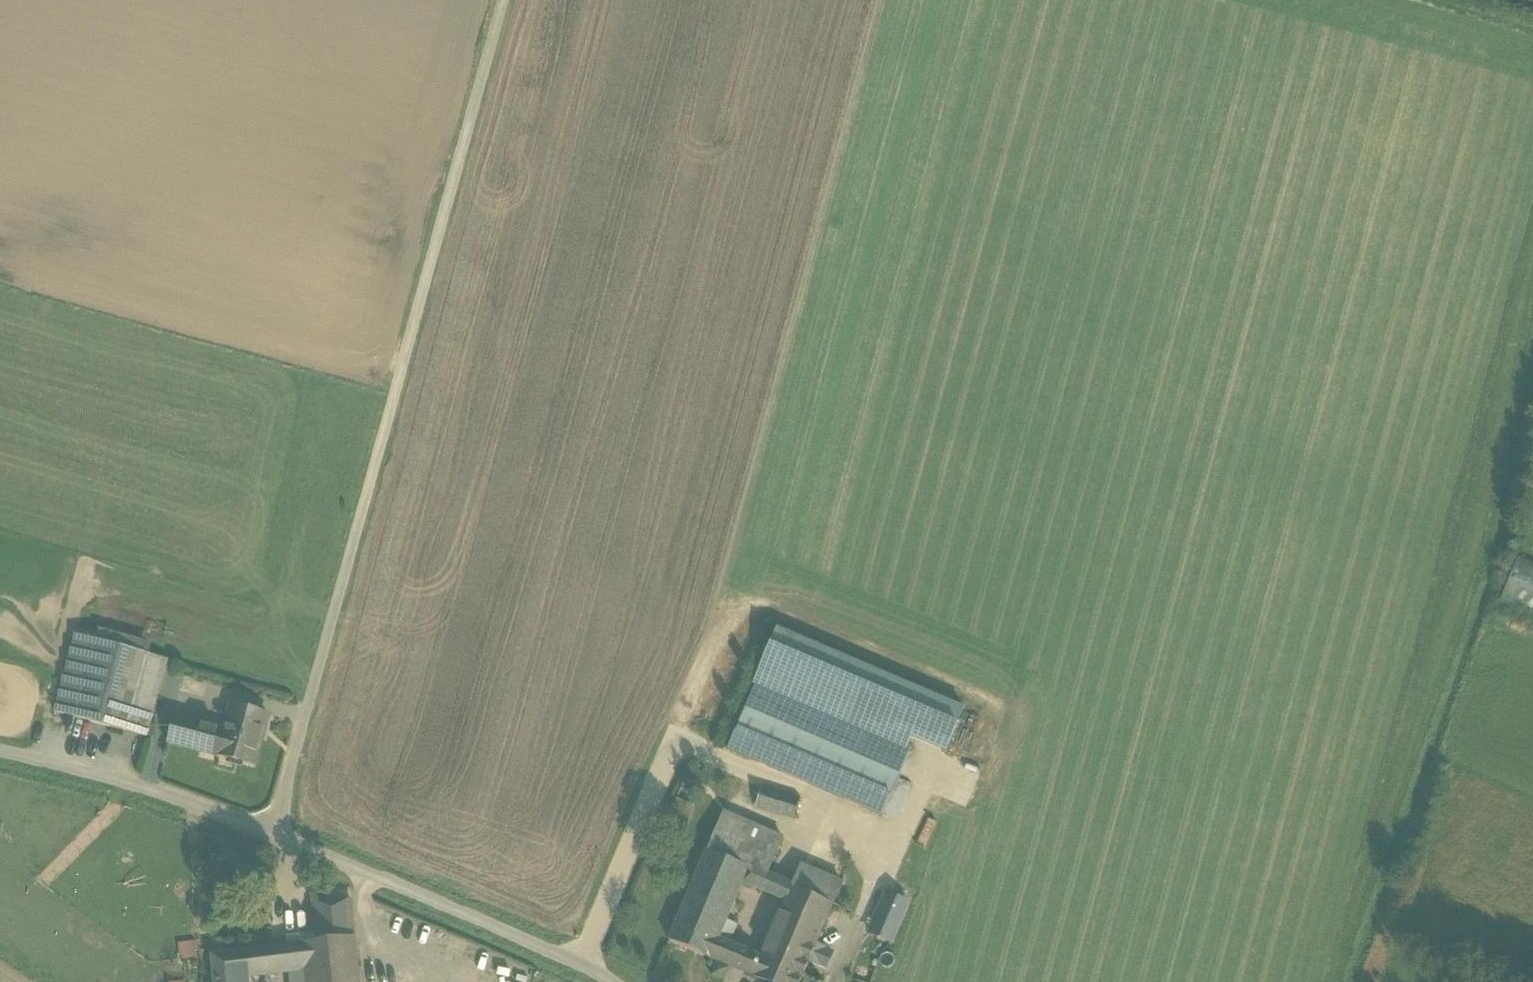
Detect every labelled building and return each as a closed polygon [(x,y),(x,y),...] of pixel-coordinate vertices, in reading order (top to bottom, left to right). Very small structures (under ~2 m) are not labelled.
[(1520,557),(1502,599),(1532,612),(1532,563),(1520,557)] [(744,713),(900,778),(911,753),(905,751),(911,739),(944,753),(963,709),(780,630),(744,713)] [(87,681),(98,642),(73,635),(63,674),(87,681)] [(146,655),(98,642),(87,681),(135,694),(146,655)] [(146,655),(135,694),(155,699),(165,660),(146,655)] [(87,681),(63,674),(52,712),(77,719),(87,681)] [(135,694),(87,681),(77,719),(125,732),(135,694)] [(135,694),(125,732),(145,737),(155,699),(135,694)] [(267,715),(233,706),(226,730),(218,758),(253,767),(267,715)] [(900,778),(744,713),(728,750),(883,817),(900,778)] [(226,730),(175,716),(167,744),(218,758),(226,730)] [(738,788),(730,785),(727,793),(735,796),(738,788)] [(801,803),(761,790),(756,808),(796,821),(801,803)] [(782,840),(722,814),(707,849),(746,866),(767,875),(782,840)] [(744,869),(706,852),(668,941),(710,959),(718,941),(726,922),(742,885),(748,870),(744,869)] [(767,875),(746,866),(744,869),(748,870),(742,885),(771,898),(778,880),(767,875)] [(843,887),(800,869),(792,888),(834,906),(843,887)] [(834,906),(792,888),(768,945),(810,963),(812,959),(817,961),(821,952),(816,950),(834,906)] [(351,902),(311,901),(315,945),(355,940),(351,902)] [(718,941),(729,945),(737,927),(726,922),(718,941)] [(355,940),(315,945),(301,947),(304,972),(305,981),(359,981),(355,940)] [(196,941),(178,941),(178,956),(195,956),(196,941)] [(718,941),(710,959),(732,968),(740,950),(729,945),(718,941)] [(768,945),(762,959),(752,955),(744,974),(763,981),(802,981),(803,978),(810,963),(768,945)] [(304,972),(301,947),(288,949),(291,973),(304,972)] [(210,959),(213,981),(228,981),(237,981),(275,976),(272,951),(210,959)] [(291,973),(288,974),(289,981),(305,981),(304,972),(291,973)]
